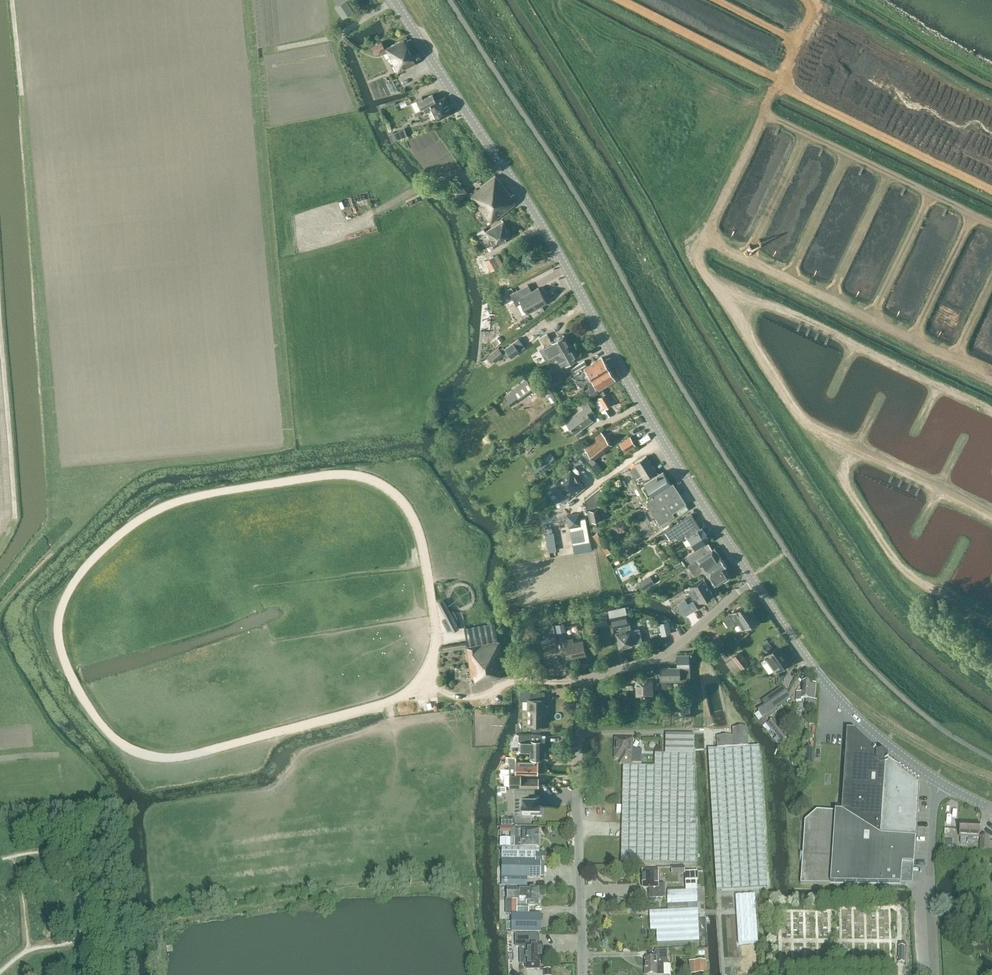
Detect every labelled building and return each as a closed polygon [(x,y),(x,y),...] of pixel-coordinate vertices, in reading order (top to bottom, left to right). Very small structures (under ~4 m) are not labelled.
[(343,17),(353,11),(346,0),(336,7),(343,17)] [(398,72),(416,63),(404,39),(386,48),(398,72)] [(371,46),(375,54),(385,48),(382,41),(371,46)] [(416,111),(423,107),(426,113),(433,109),(438,119),(453,112),(445,96),(436,101),(433,94),(423,98),(422,96),(412,102),(416,111)] [(470,196),(491,223),(515,204),(509,197),(511,196),(495,175),(470,196)] [(456,201),(467,192),(458,180),(446,189),(456,201)] [(503,221),(485,231),(484,229),(479,232),(477,232),(477,234),(480,239),(487,234),(495,247),(513,237),(503,221)] [(484,254),(482,255),(480,251),(472,254),(474,258),(470,259),(476,279),(481,277),(490,273),(484,254)] [(488,264),(493,275),(498,272),(494,261),(488,264)] [(517,290),(510,294),(516,305),(521,302),(527,313),(546,302),(538,287),(532,291),(521,297),(517,290)] [(555,353),(556,354),(570,346),(564,335),(552,342),(547,333),(540,337),(545,346),(547,345),(553,354),(555,353)] [(549,367),(560,362),(563,366),(577,358),(570,346),(556,354),(556,355),(546,360),(549,367)] [(495,361),(504,354),(499,347),(490,354),(495,361)] [(585,361),(570,369),(574,375),(580,384),(583,387),(587,381),(586,381),(608,367),(602,357),(587,366),(585,361)] [(590,387),(586,390),(590,397),(598,392),(597,389),(615,378),(608,367),(586,381),(587,381),(590,387)] [(553,386),(563,380),(559,373),(549,379),(553,386)] [(518,398),(533,387),(526,379),(512,390),(518,398)] [(605,409),(612,404),(606,394),(599,398),(605,409)] [(590,417),(595,413),(587,401),(582,405),(584,408),(565,421),(574,433),(593,420),(590,417)] [(594,459),(611,445),(601,432),(588,442),(584,447),(594,459)] [(633,433),(622,439),(628,447),(638,441),(633,433)] [(557,460),(552,453),(543,459),(548,467),(557,460)] [(636,465),(629,469),(636,479),(638,478),(639,480),(643,477),(645,479),(646,481),(644,483),(652,495),(654,494),(673,482),(667,473),(660,477),(654,467),(647,456),(638,461),(635,463),(636,465)] [(555,483),(550,487),(563,502),(568,499),(584,487),(570,470),(554,482),(555,483)] [(653,497),(646,502),(661,524),(674,516),(672,512),(686,503),(680,493),(673,482),(654,494),(652,495),(653,497)] [(591,510),(593,520),(599,519),(597,509),(591,510)] [(567,514),(569,526),(581,524),(579,512),(567,514)] [(692,514),(671,527),(669,525),(663,529),(670,540),(676,536),(678,539),(687,533),(689,537),(688,538),(691,543),(693,542),(696,547),(709,538),(702,528),(701,528),(692,514)] [(714,586),(730,576),(725,568),(727,567),(714,547),(712,549),(708,542),(686,556),(690,563),(688,564),(694,573),(703,568),(714,586)] [(643,589),(654,582),(649,575),(639,582),(643,589)] [(699,601),(712,594),(703,578),(690,586),(699,601)] [(683,590),(673,596),(678,605),(689,598),(683,590)] [(443,598),(437,602),(453,631),(459,628),(443,598)] [(686,609),(682,614),(683,616),(693,608),(689,602),(684,606),(686,609)] [(732,611),(732,612),(722,618),(728,627),(734,624),(735,625),(741,621),(743,625),(756,617),(747,602),(734,610),(732,611)] [(619,647),(633,644),(630,629),(629,630),(625,609),(609,613),(610,617),(611,617),(613,627),(619,626),(620,631),(616,632),(619,647)] [(665,622),(659,631),(676,640),(681,631),(665,622)] [(493,623),(464,628),(467,646),(497,641),(493,623)] [(557,645),(553,625),(538,628),(542,648),(557,645)] [(533,633),(517,637),(519,647),(535,643),(533,633)] [(565,640),(569,658),(586,655),(583,639),(573,641),(573,638),(565,640)] [(767,649),(772,645),(767,639),(763,642),(767,649)] [(465,641),(442,645),(443,650),(466,646),(465,641)] [(501,670),(504,669),(499,641),(467,647),(473,685),(502,679),(501,670)] [(775,671),(788,662),(777,646),(764,656),(775,671)] [(735,673),(748,663),(739,651),(726,662),(735,673)] [(689,667),(689,660),(689,655),(677,655),(677,667),(660,667),(660,677),(680,677),(680,681),(689,681),(690,677),(688,677),(688,667),(689,667)] [(650,681),(657,681),(657,670),(650,671),(650,675),(644,675),(644,677),(636,677),(636,695),(651,695),(650,681)] [(803,681),(802,692),(797,692),(796,700),(801,701),(802,699),(808,699),(808,707),(816,708),(816,700),(814,699),(816,682),(803,681)] [(784,689),(763,704),(764,706),(758,709),(764,717),(790,698),(787,694),(784,689)] [(545,692),(530,692),(521,692),(521,701),(530,701),(530,699),(530,724),(531,724),(531,729),(532,730),(539,730),(541,729),(541,724),(542,724),(542,713),(545,713),(545,699),(545,692)] [(690,712),(690,697),(674,697),(673,712),(690,712)] [(779,745),(788,738),(773,719),(768,723),(771,727),(778,736),(774,739),(779,745)] [(768,887),(759,746),(748,747),(747,727),(732,728),(733,736),(717,737),(718,749),(709,750),(718,890),(768,887)] [(854,731),(847,730),(841,812),(816,810),(804,821),(800,884),(901,885),(902,864),(913,865),(919,783),(888,761),(888,757),(882,752),(879,753),(854,731)] [(516,733),(511,745),(519,745),(519,749),(531,749),(530,758),(542,758),(542,756),(544,756),(545,755),(545,751),(544,749),(542,749),(542,740),(541,740),(541,734),(532,734),(516,733)] [(670,754),(693,754),(694,734),(671,734),(670,754)] [(814,736),(814,744),(823,744),(823,737),(814,736)] [(632,740),(615,739),(615,758),(620,758),(620,763),(641,764),(642,750),(641,750),(632,750),(632,740)] [(805,748),(803,769),(811,770),(812,749),(805,748)] [(693,754),(670,754),(655,754),(655,767),(623,766),(622,823),(621,862),(697,864),(698,818),(696,818),(696,793),(694,793),(695,767),(693,767),(693,754)] [(538,773),(538,760),(516,760),(516,756),(510,756),(509,773),(538,773)] [(509,785),(538,785),(540,784),(540,778),(538,777),(538,776),(515,776),(515,773),(510,773),(509,785)] [(515,788),(515,803),(522,803),(522,815),(532,815),(532,816),(541,817),(541,806),(540,806),(540,802),(538,802),(538,795),(533,795),(533,788),(515,788)] [(978,838),(979,823),(960,823),(959,837),(978,838)] [(515,830),(515,839),(515,847),(502,847),(502,859),(502,877),(504,877),(504,886),(524,886),(524,877),(541,877),(541,861),(541,859),(536,859),(536,856),(536,855),(536,847),(539,847),(539,830),(515,830)] [(988,837),(983,837),(980,836),(980,851),(982,851),(988,851),(988,837)] [(665,885),(658,885),(658,871),(643,871),(643,888),(649,888),(649,900),(665,899),(665,885)] [(703,871),(697,872),(697,871),(685,872),(686,890),(667,891),(668,911),(650,912),(650,931),(656,931),(656,946),(705,945),(704,914),(698,914),(697,902),(704,902),(703,871)] [(541,932),(541,914),(529,914),(529,905),(538,905),(538,888),(507,888),(507,899),(506,899),(506,914),(505,914),(505,932),(541,932)] [(735,896),(738,944),(758,942),(755,895),(735,896)] [(539,935),(516,935),(516,947),(519,947),(520,964),(526,964),(526,969),(540,969),(540,962),(543,962),(543,945),(539,945),(539,935)] [(646,974),(663,974),(663,964),(668,964),(667,950),(656,950),(656,959),(645,959),(646,974)] [(706,974),(706,961),(689,961),(689,974),(706,974)]
